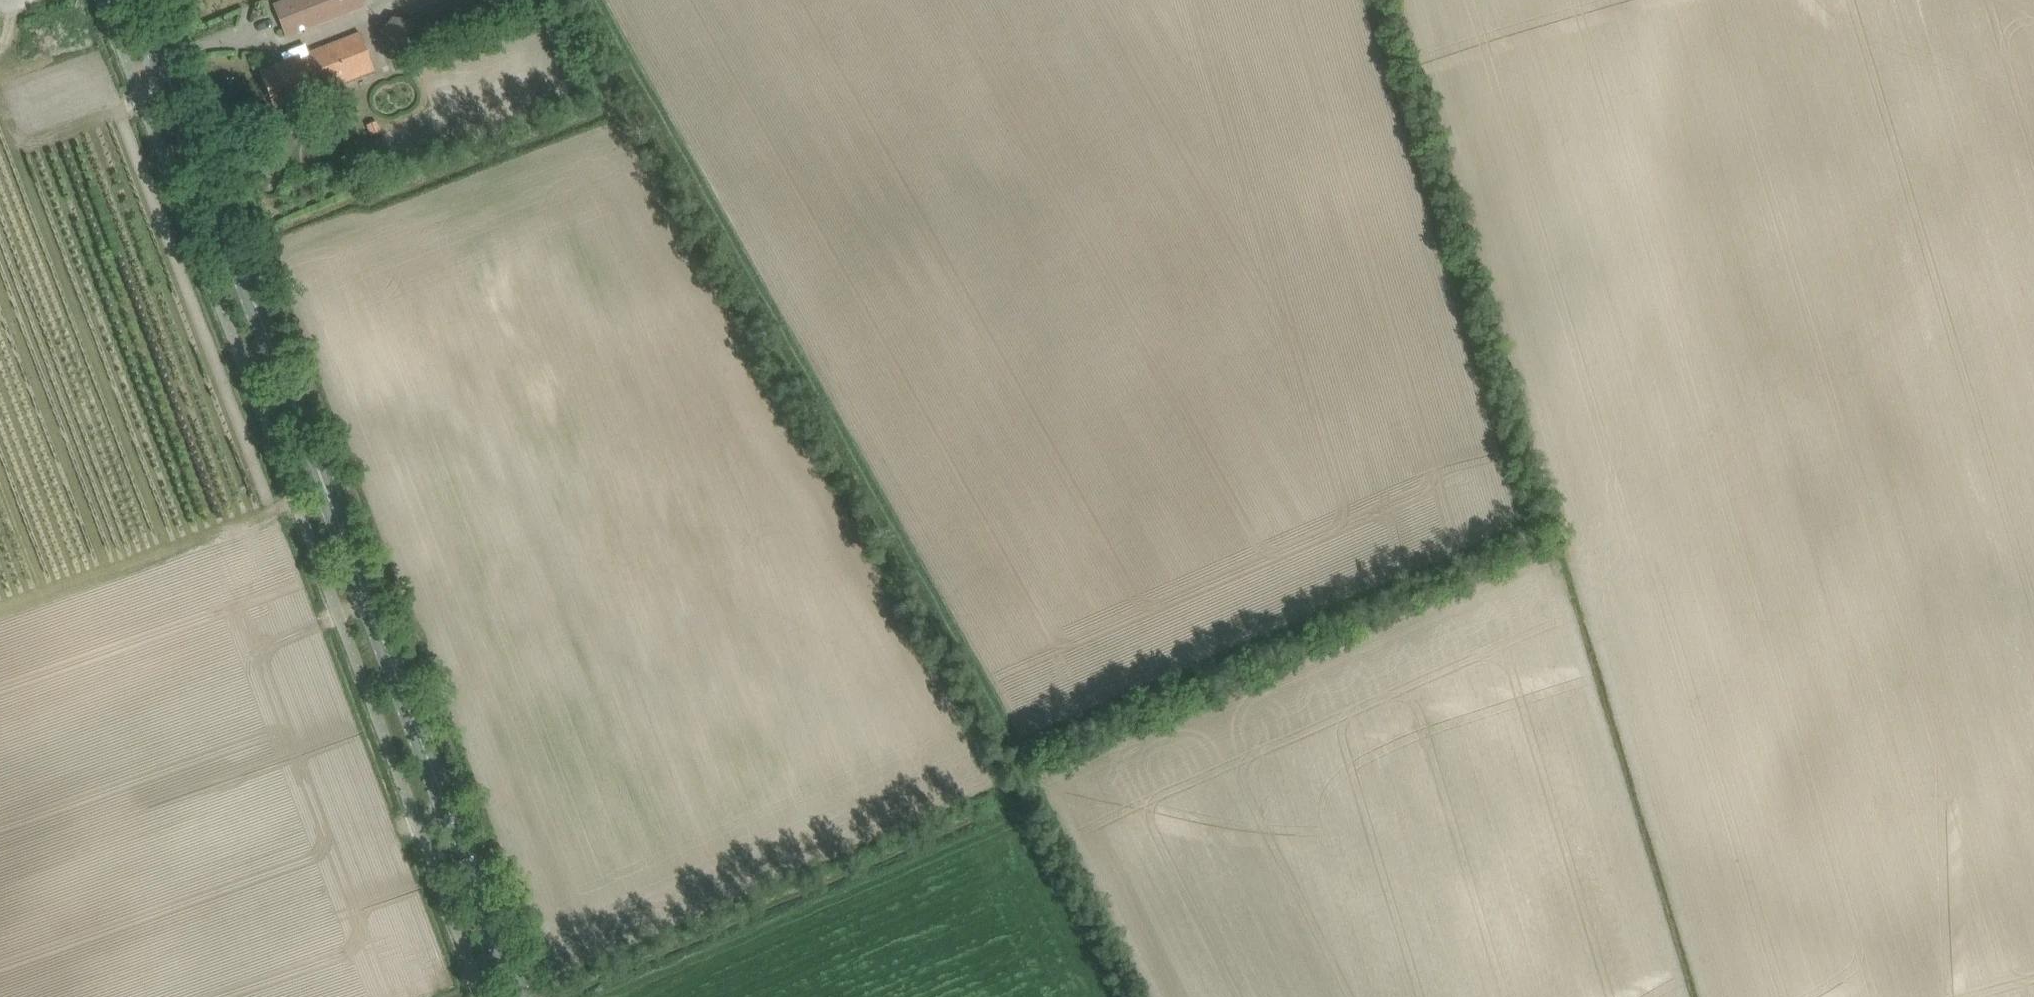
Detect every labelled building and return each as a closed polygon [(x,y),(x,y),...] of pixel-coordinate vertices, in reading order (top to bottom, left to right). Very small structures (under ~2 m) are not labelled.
[(274,5),(286,35),(364,5),(363,0),(285,0),(274,5)] [(392,15),(378,34),(385,55),(407,59),(422,41),(415,20),(392,15)] [(276,109),(294,101),(374,71),(360,33),(303,55),(301,50),(292,54),(294,58),(261,71),(276,109)] [(380,132),(376,122),(366,126),(370,136),(380,132)]
